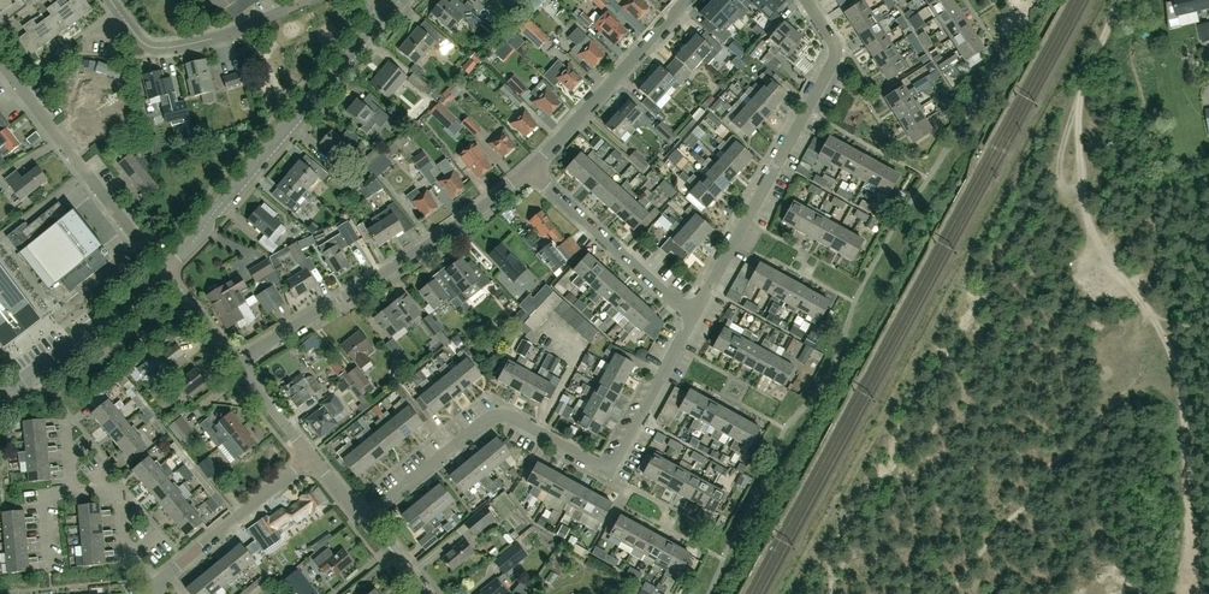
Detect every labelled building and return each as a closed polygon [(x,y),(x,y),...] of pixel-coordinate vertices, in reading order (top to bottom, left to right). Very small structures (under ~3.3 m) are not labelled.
[(3,10),(11,5),(9,1),(8,0),(0,0),(0,13),(3,10)] [(68,3),(80,20),(92,11),(84,0),(72,0),(68,3)] [(211,1),(219,12),(225,8),(230,4),(235,0),(213,0),(211,1)] [(236,0),(235,0),(230,4),(238,15),(244,11),(236,0)] [(244,11),(249,7),(244,0),(236,0),(244,11)] [(431,13),(450,29),(461,16),(472,25),(478,18),(464,5),(458,12),(443,0),(442,0),(431,13)] [(521,10),(527,16),(542,0),(531,0),(521,10)] [(604,0),(590,0),(601,11),(608,4),(607,3),(604,0)] [(627,1),(621,7),(627,13),(628,12),(637,20),(648,8),(643,3),(644,2),(641,0),(625,0),(627,1)] [(710,4),(732,24),(738,19),(740,21),(750,11),(747,9),(741,4),(737,0),(734,0),(730,4),(726,0),(713,0),(710,4)] [(741,4),(747,9),(752,3),(760,11),(766,5),(770,0),(745,0),(741,4)] [(766,5),(760,11),(769,19),(774,24),(780,16),(775,12),(786,0),(770,0),(766,5)] [(885,3),(889,9),(895,6),(891,0),(890,0),(885,3)] [(929,6),(936,17),(954,5),(951,0),(938,0),(929,6)] [(1167,3),(1168,20),(1179,18),(1178,16),(1197,11),(1208,9),(1208,4),(1208,0),(1174,0),(1174,2),(1167,3)] [(464,4),(472,11),(475,8),(467,1),(464,4)] [(852,25),(870,13),(863,2),(845,14),(852,25)] [(57,3),(52,6),(68,28),(80,20),(68,3),(61,8),(57,3)] [(238,15),(230,4),(225,8),(233,19),(238,15)] [(710,4),(700,14),(716,29),(711,34),(723,45),(732,35),(727,30),(732,24),(710,4)] [(962,16),(954,5),(936,17),(944,28),(962,16)] [(51,15),(44,21),(50,29),(56,37),(68,28),(52,6),(47,10),(51,15)] [(916,19),(927,13),(924,6),(913,11),(916,19)] [(908,20),(914,16),(910,10),(904,14),(908,20)] [(618,21),(607,12),(602,18),(595,11),(589,18),(583,12),(577,19),(588,29),(592,25),(604,36),(605,35),(615,44),(626,31),(621,27),(621,26),(617,22),(618,21)] [(870,13),(852,25),(859,36),(878,25),(877,24),(883,20),(880,14),(873,18),(870,13)] [(899,26),(905,22),(901,16),(895,20),(899,26)] [(919,23),(914,16),(908,20),(915,31),(924,25),(922,21),(919,23)] [(969,27),(962,16),(944,28),(951,39),(969,27)] [(515,28),(539,50),(549,38),(525,17),(515,28)] [(28,24),(44,46),(56,37),(50,29),(44,21),(37,26),(33,20),(28,24)] [(766,34),(770,38),(769,39),(770,39),(764,43),(770,48),(768,51),(768,52),(770,54),(793,30),(785,22),(775,32),(772,28),(766,34)] [(905,22),(899,26),(903,32),(909,28),(905,22)] [(1198,26),(1202,43),(1208,42),(1208,23),(1198,26)] [(44,46),(28,24),(23,27),(27,33),(19,38),(31,55),(44,46)] [(499,33),(506,40),(513,32),(506,25),(499,33)] [(878,25),(859,36),(867,47),(885,35),(878,25)] [(433,27),(426,35),(418,28),(400,49),(416,63),(431,45),(445,58),(455,46),(433,27)] [(969,27),(951,39),(958,50),(976,38),(969,27)] [(793,30),(770,54),(764,61),(774,71),(778,67),(778,63),(774,59),(779,53),(784,57),(795,67),(796,66),(806,75),(813,66),(807,60),(807,58),(801,52),(808,45),(801,39),(802,38),(793,30)] [(922,43),(929,38),(925,32),(917,36),(922,43)] [(696,35),(686,46),(703,61),(708,55),(713,60),(723,49),(709,36),(704,42),(696,35)] [(892,46),(885,35),(867,47),(874,58),(892,46)] [(595,46),(596,45),(586,36),(579,43),(579,42),(571,50),(582,60),(583,59),(593,68),(604,55),(598,50),(599,50),(595,46)] [(914,48),(920,44),(916,38),(910,42),(914,48)] [(929,38),(922,43),(925,48),(933,44),(929,38)] [(976,38),(958,50),(966,61),(970,68),(983,60),(978,53),(984,49),(976,38)] [(761,40),(748,55),(753,59),(763,47),(761,45),(764,42),(761,40)] [(923,50),(920,44),(914,48),(917,54),(923,50)] [(678,55),(670,64),(686,79),(692,73),(703,61),(686,46),(678,55)] [(899,57),(892,46),(874,58),(881,69),(902,56),(902,55),(899,57)] [(741,59),(745,54),(740,49),(736,54),(741,59)] [(484,59),(476,52),(470,58),(478,66),(484,59)] [(764,61),(770,54),(768,52),(760,61),(762,63),(764,61)] [(943,60),(939,54),(933,58),(937,65),(943,60)] [(958,61),(953,54),(943,60),(937,65),(947,80),(953,76),(951,73),(952,72),(950,67),(958,61)] [(902,56),(881,69),(888,80),(906,69),(909,67),(902,56)] [(213,91),(205,59),(187,64),(190,79),(188,79),(192,96),(213,91)] [(469,75),(477,65),(470,59),(462,69),(469,75)] [(568,64),(565,67),(558,60),(543,76),(555,86),(558,82),(560,84),(561,83),(571,91),(582,79),(576,74),(577,73),(573,69),(568,64)] [(94,68),(95,76),(124,71),(123,62),(94,68)] [(406,77),(389,63),(371,84),(388,99),(406,77)] [(686,79),(670,64),(664,70),(660,67),(649,79),(666,94),(672,88),(675,91),(684,82),(690,87),(692,84),(686,79)] [(762,88),(779,104),(787,95),(779,88),(784,82),(775,74),(774,75),(767,69),(763,74),(762,73),(759,77),(766,84),(762,88)] [(423,91),(437,103),(442,97),(420,79),(423,76),(416,70),(414,73),(413,72),(407,81),(422,93),(423,91)] [(162,71),(144,75),(150,98),(159,96),(166,122),(173,120),(174,127),(184,125),(182,118),(188,116),(185,101),(177,103),(171,77),(164,79),(162,71)] [(227,89),(245,83),(242,71),(223,77),(227,89)] [(812,87),(819,78),(810,71),(803,81),(812,87)] [(528,89),(514,75),(507,82),(521,97),(528,89)] [(466,76),(460,82),(463,86),(469,80),(466,76)] [(86,94),(75,102),(80,109),(79,109),(84,115),(108,96),(92,77),(80,86),(86,94)] [(914,87),(906,92),(903,87),(885,98),(892,110),(910,99),(924,90),(930,85),(924,77),(912,85),(914,87)] [(530,93),(535,98),(532,102),(537,108),(539,106),(548,115),(560,103),(555,97),(551,93),(554,90),(543,79),(530,93)] [(666,94),(649,79),(639,90),(647,97),(641,104),(661,121),(662,122),(666,118),(659,111),(661,110),(656,105),(666,94)] [(719,82),(720,88),(723,90),(728,85),(722,79),(719,82)] [(459,83),(454,88),(458,93),(464,88),(459,83)] [(523,101),(506,83),(500,89),(517,107),(523,101)] [(930,85),(924,90),(927,96),(934,91),(930,85)] [(779,104),(762,88),(758,94),(750,87),(747,90),(772,112),(779,104)] [(772,112),(747,90),(744,94),(751,101),(747,105),(764,121),(772,112)] [(444,106),(453,98),(448,93),(439,101),(444,106)] [(108,96),(84,115),(89,121),(94,127),(105,119),(111,126),(123,116),(108,96)] [(702,106),(706,109),(712,103),(708,99),(702,106)] [(913,103),(910,99),(892,110),(899,121),(921,107),(917,100),(913,103)] [(346,112),(363,126),(360,130),(367,135),(376,124),(381,128),(390,117),(375,105),(370,111),(357,100),(346,112)] [(740,114),(732,107),(732,108),(725,101),(721,106),(736,118),(732,123),(749,138),(756,129),(740,114)] [(429,113),(447,130),(457,119),(439,102),(429,113)] [(639,127),(635,123),(642,115),(628,102),(617,114),(635,131),(639,127)] [(938,112),(944,108),(940,102),(934,106),(938,112)] [(740,114),(756,129),(764,121),(747,105),(742,111),(735,104),(732,107),(740,114)] [(704,111),(699,107),(691,116),(696,121),(704,111)] [(921,107),(899,121),(906,132),(924,120),(921,116),(925,113),(921,107)] [(944,108),(938,112),(942,118),(948,114),(944,108)] [(529,115),(524,110),(509,124),(515,129),(516,128),(524,137),(536,126),(532,121),(532,120),(528,116),(529,115)] [(709,112),(706,116),(718,127),(721,123),(709,112)] [(6,128),(9,126),(2,115),(0,113),(0,133),(6,128)] [(106,141),(110,139),(129,126),(128,125),(136,120),(133,114),(102,134),(106,141)] [(635,131),(617,114),(606,127),(620,139),(627,131),(632,136),(635,131)] [(481,130),(468,117),(462,124),(475,137),(481,130)] [(392,127),(400,135),(406,128),(398,120),(392,127)] [(924,120),(906,132),(914,144),(932,132),(924,120)] [(661,121),(655,129),(670,143),(676,135),(662,122),(661,121)] [(100,137),(105,128),(100,125),(94,133),(100,137)] [(0,133),(0,157),(2,159),(20,144),(6,128),(0,133)] [(712,128),(706,136),(713,142),(719,134),(712,128)] [(348,129),(340,139),(331,131),(320,144),(339,160),(350,147),(352,149),(358,142),(356,141),(358,138),(348,129)] [(507,136),(502,130),(487,144),(493,150),(494,149),(503,158),(515,146),(510,141),(511,140),(507,136)] [(26,139),(30,144),(39,137),(36,132),(26,139)] [(394,144),(399,150),(409,162),(411,159),(414,157),(404,146),(411,140),(406,134),(394,144)] [(703,135),(695,141),(698,146),(706,141),(703,135)] [(596,151),(604,142),(597,137),(590,146),(596,151)] [(825,143),(822,149),(819,155),(818,156),(830,163),(841,144),(828,137),(825,143)] [(814,138),(811,143),(822,149),(825,143),(814,138)] [(723,141),(721,144),(731,153),(745,166),(753,157),(736,142),(731,148),(723,141)] [(612,148),(606,142),(602,146),(608,152),(612,148)] [(459,155),(464,162),(469,168),(470,167),(478,178),(491,168),(486,162),(487,161),(484,157),(485,156),(480,150),(475,143),(459,155)] [(822,149),(811,143),(808,149),(819,155),(822,149)] [(399,150),(394,144),(366,167),(376,178),(393,164),(388,159),(399,150)] [(731,153),(721,144),(717,148),(725,155),(721,159),(738,174),(745,166),(731,153)] [(841,144),(830,163),(842,169),(853,150),(841,144)] [(601,147),(596,153),(573,177),(582,186),(598,168),(593,164),(599,157),(600,158),(605,151),(601,147)] [(158,155),(156,148),(149,150),(151,156),(158,155)] [(808,149),(805,155),(816,161),(818,156),(819,155),(808,149)] [(593,150),(586,158),(581,153),(565,170),(573,177),(596,153),(593,150)] [(853,150),(842,169),(854,176),(864,156),(853,150)] [(422,151),(411,159),(419,170),(430,161),(422,151)] [(622,153),(642,172),(649,164),(635,151),(630,157),(623,151),(622,153)] [(682,157),(676,151),(668,159),(675,165),(682,157)] [(698,161),(701,158),(693,151),(690,154),(698,161)] [(140,153),(134,158),(131,154),(119,163),(146,198),(158,188),(143,169),(149,165),(140,153)] [(623,158),(620,154),(618,153),(613,158),(618,163),(623,158)] [(816,161),(805,155),(802,160),(812,167),(816,161)] [(864,156),(854,176),(865,182),(876,163),(864,156)] [(708,158),(705,161),(730,183),(738,174),(721,159),(716,164),(708,158)] [(437,165),(445,176),(437,182),(442,188),(443,187),(451,197),(464,187),(460,181),(461,181),(457,176),(458,176),(446,159),(437,165)] [(802,160),(798,166),(809,173),(812,167),(802,160)] [(730,183),(705,161),(702,165),(709,172),(705,176),(722,191),(730,183)] [(299,163),(288,175),(306,191),(317,178),(322,182),(329,174),(314,162),(308,170),(299,163)] [(657,162),(651,169),(659,176),(665,169),(657,162)] [(887,169),(876,163),(865,182),(877,188),(887,169)] [(603,173),(598,168),(582,186),(591,193),(613,169),(609,166),(603,173)] [(809,173),(798,166),(795,172),(806,178),(809,173)] [(22,179),(15,171),(4,179),(21,200),(47,180),(37,167),(22,179)] [(338,183),(341,179),(358,194),(360,192),(366,185),(349,169),(341,179),(335,174),(332,177),(338,183)] [(617,172),(613,169),(591,193),(599,201),(615,184),(610,179),(617,172)] [(899,175),(887,169),(877,188),(889,195),(899,175)] [(690,178),(684,173),(679,179),(685,184),(687,182),(694,188),(690,193),(707,209),(715,200),(704,190),(690,178)] [(653,184),(656,176),(650,174),(647,181),(653,184)] [(306,191),(288,175),(277,188),(285,195),(279,202),(294,215),(301,207),(295,202),(306,191)] [(693,175),(690,178),(704,190),(715,200),(722,191),(705,176),(700,181),(693,175)] [(818,185),(822,178),(816,175),(812,182),(818,185)] [(822,178),(818,185),(825,188),(828,182),(822,178)] [(673,197),(678,192),(665,180),(650,196),(653,199),(663,188),(673,197)] [(376,181),(360,192),(365,200),(382,189),(376,181)] [(615,184),(599,201),(608,208),(630,184),(626,181),(620,188),(615,184)] [(633,187),(630,184),(608,208),(616,216),(632,199),(627,194),(633,187)] [(813,194),(817,187),(811,184),(807,190),(813,194)] [(822,191),(817,187),(813,194),(819,197),(822,191)] [(637,203),(632,199),(616,216),(624,224),(650,196),(650,195),(653,191),(649,188),(642,196),(643,196),(637,203)] [(842,198),(845,191),(839,188),(835,194),(842,198)] [(420,194),(416,189),(406,196),(414,208),(416,207),(423,217),(437,207),(433,201),(430,196),(431,196),(426,190),(420,194)] [(845,191),(842,198),(848,201),(851,194),(845,191)] [(682,208),(688,201),(685,198),(681,194),(674,201),(682,208)] [(653,199),(650,196),(624,224),(633,232),(636,229),(641,233),(657,215),(652,211),(649,214),(643,209),(653,199)] [(837,207),(840,200),(834,197),(830,203),(837,207)] [(795,199),(793,203),(792,203),(782,222),(794,229),(805,209),(799,207),(801,202),(795,199)] [(840,200),(837,207),(842,210),(846,203),(840,200)] [(375,216),(390,240),(403,231),(398,223),(407,217),(395,201),(387,207),(388,208),(375,216)] [(864,210),(868,204),(862,201),(859,207),(864,210)] [(103,248),(74,212),(69,216),(58,202),(27,228),(24,223),(6,236),(18,254),(17,255),(23,263),(26,261),(42,282),(40,284),(46,292),(49,290),(58,302),(61,299),(64,303),(78,292),(75,288),(106,263),(97,252),(103,248)] [(265,203),(260,208),(248,222),(264,235),(258,242),(275,255),(280,249),(278,247),(278,246),(274,243),(286,229),(273,219),(277,214),(265,203)] [(868,204),(864,210),(871,214),(874,208),(868,204)] [(805,209),(794,229),(806,235),(820,210),(812,207),(810,212),(805,209)] [(687,223),(704,238),(712,229),(696,215),(688,208),(684,212),(692,219),(687,223)] [(826,214),(820,210),(806,235),(818,241),(828,222),(823,219),(826,214)] [(860,220),(863,213),(857,210),(854,216),(860,220)] [(340,217),(343,220),(346,220),(349,217),(349,213),(346,211),(343,211),(340,213),(340,217)] [(566,242),(554,228),(555,228),(542,211),(529,221),(543,238),(548,233),(559,246),(557,248),(567,260),(576,254),(579,251),(574,245),(576,244),(571,237),(566,242)] [(869,216),(863,213),(860,220),(866,223),(869,216)] [(390,240),(375,216),(371,219),(375,226),(368,230),(362,221),(355,226),(366,244),(373,239),(378,247),(390,240)] [(687,223),(683,228),(670,217),(667,220),(672,225),(697,247),(704,238),(687,223)] [(872,231),(877,221),(871,217),(865,228),(872,231)] [(336,228),(340,234),(319,247),(326,259),(324,261),(331,274),(334,272),(335,273),(349,265),(340,251),(348,246),(349,247),(360,241),(355,233),(358,231),(351,220),(348,222),(348,221),(336,228)] [(840,228),(828,222),(818,241),(829,248),(840,228)] [(697,247),(672,225),(669,229),(674,233),(660,249),(667,255),(671,251),(682,262),(689,255),(689,256),(697,247)] [(851,235),(840,228),(829,248),(840,254),(851,235)] [(522,238),(528,233),(524,229),(518,234),(522,238)] [(567,262),(551,243),(541,251),(536,244),(541,240),(538,236),(531,242),(526,235),(521,239),(544,266),(545,265),(552,274),(567,262)] [(851,235),(840,254),(853,260),(863,241),(851,235)] [(307,260),(297,242),(270,258),(273,264),(291,253),(298,265),(307,260)] [(514,258),(500,244),(489,255),(502,268),(501,269),(514,282),(525,270),(513,258),(514,258)] [(575,287),(597,262),(588,254),(573,271),(578,276),(571,283),(572,284),(564,293),(561,290),(558,293),(564,298),(569,294),(575,287)] [(453,278),(447,283),(457,296),(457,297),(463,304),(481,290),(491,282),(476,265),(476,266),(471,260),(466,264),(462,259),(447,271),(453,278)] [(273,270),(267,260),(249,271),(255,281),(273,270)] [(605,269),(597,262),(575,287),(579,290),(585,282),(590,286),(605,269)] [(745,263),(741,270),(752,276),(756,269),(745,263)] [(756,269),(752,276),(749,283),(747,286),(753,290),(755,286),(761,289),(771,271),(759,264),(756,269)] [(0,267),(0,345),(3,349),(41,320),(0,267)] [(315,286),(305,269),(285,282),(295,298),(315,286)] [(590,286),(595,291),(588,298),(592,301),(614,277),(605,269),(590,286)] [(752,276),(741,270),(737,277),(749,283),(752,276)] [(771,271),(761,289),(772,295),(770,300),(783,277),(771,271)] [(276,276),(268,281),(270,284),(273,282),(275,285),(279,283),(276,276)] [(207,296),(213,306),(219,302),(219,301),(227,296),(227,297),(237,291),(244,287),(245,287),(239,277),(207,296)] [(622,285),(614,277),(592,301),(595,304),(602,297),(607,302),(622,285)] [(749,283),(737,277),(733,284),(745,290),(747,286),(749,283)] [(794,283),(783,277),(770,300),(776,303),(779,299),(784,302),(794,283)] [(457,296),(447,283),(441,288),(435,280),(420,292),(429,303),(423,309),(429,315),(435,310),(433,308),(447,298),(450,302),(457,297),(457,296)] [(536,310),(554,292),(542,281),(518,306),(529,316),(536,310)] [(794,283),(784,302),(789,305),(786,309),(793,313),(796,309),(806,290),(794,283)] [(733,284),(730,291),(741,297),(745,290),(733,284)] [(622,285),(607,302),(611,306),(605,313),(609,316),(631,292),(622,285)] [(284,303),(274,286),(265,292),(276,309),(284,303)] [(817,296),(806,290),(796,309),(793,313),(800,316),(802,312),(807,315),(817,296)] [(219,302),(213,306),(220,318),(236,308),(244,303),(237,291),(227,297),(227,296),(219,301),(219,302)] [(741,297),(730,291),(726,298),(737,304),(741,297)] [(265,292),(256,297),(267,314),(276,309),(265,292)] [(564,301),(554,292),(536,310),(546,319),(554,311),(564,301)] [(639,300),(631,292),(609,316),(612,319),(619,312),(624,317),(639,300)] [(569,294),(564,298),(573,306),(577,300),(569,294)] [(406,295),(390,307),(405,326),(412,320),(415,325),(423,319),(420,315),(420,314),(406,295)] [(817,296),(807,315),(819,322),(830,303),(817,296)] [(462,304),(457,297),(450,302),(456,309),(460,306),(462,304)] [(639,300),(624,317),(628,321),(622,329),(625,332),(647,308),(639,300)] [(570,307),(564,301),(554,311),(561,318),(570,307)] [(749,311),(753,304),(746,301),(743,307),(749,311)] [(588,305),(585,302),(578,309),(581,313),(585,309),(588,305)] [(220,318),(227,328),(236,323),(239,329),(254,320),(244,303),(236,308),(220,318)] [(759,307),(753,304),(749,311),(755,314),(759,307)] [(405,326),(390,307),(374,319),(388,339),(405,326)] [(577,313),(570,307),(561,318),(568,324),(577,313)] [(647,308),(625,332),(629,335),(635,327),(641,332),(656,315),(647,308)] [(518,327),(528,317),(521,310),(512,320),(518,327)] [(546,319),(536,310),(529,316),(530,317),(540,326),(546,319)] [(734,315),(728,311),(725,315),(724,317),(728,320),(730,321),(734,315)] [(577,313),(568,324),(574,331),(584,320),(577,313)] [(772,323),(776,317),(769,313),(766,319),(772,323)] [(442,332),(429,315),(421,321),(434,338),(442,332)] [(612,319),(609,316),(599,328),(602,331),(612,319)] [(540,326),(530,317),(530,318),(524,324),(530,330),(534,333),(540,326)] [(776,317),(772,323),(778,326),(781,320),(776,317)] [(805,333),(810,324),(799,317),(794,326),(805,333)] [(598,318),(593,324),(598,327),(603,322),(598,318)] [(591,326),(584,320),(574,331),(581,337),(591,326)] [(728,320),(723,328),(713,349),(723,354),(734,334),(728,331),(733,322),(730,321),(728,320)] [(806,346),(813,350),(825,325),(818,321),(810,338),(807,337),(803,345),(806,346)] [(524,324),(523,323),(518,329),(526,335),(530,330),(524,324)] [(597,331),(591,326),(581,337),(589,344),(597,331)] [(796,336),(799,330),(793,326),(789,332),(796,336)] [(740,337),(734,334),(723,354),(733,360),(749,331),(744,328),(740,337)] [(625,332),(622,329),(616,335),(620,338),(625,332)] [(799,330),(796,336),(801,339),(805,333),(799,330)] [(371,361),(367,357),(364,353),(372,347),(359,331),(341,346),(354,362),(355,361),(361,369),(371,361)] [(749,331),(733,360),(743,365),(754,345),(748,342),(753,333),(749,331)] [(620,338),(623,341),(629,335),(625,332),(620,338)] [(780,359),(774,356),(763,376),(773,381),(788,353),(796,340),(791,337),(780,359)] [(405,354),(392,339),(385,345),(397,360),(405,354)] [(529,349),(531,345),(532,344),(522,339),(515,353),(524,358),(529,349)] [(759,348),(754,345),(743,365),(753,371),(768,342),(764,339),(759,348)] [(768,342),(753,371),(763,376),(774,356),(767,352),(772,344),(768,342)] [(609,364),(629,375),(635,365),(628,361),(632,355),(609,343),(604,354),(612,358),(609,364)] [(817,343),(814,351),(821,354),(825,346),(817,343)] [(176,344),(163,354),(170,364),(184,354),(176,344)] [(813,350),(806,346),(799,360),(806,364),(810,356),(813,350)] [(461,351),(466,358),(472,353),(466,347),(461,351)] [(457,366),(472,384),(481,376),(466,358),(461,351),(460,351),(456,354),(462,362),(457,366)] [(581,362),(586,365),(592,355),(587,352),(581,362)] [(792,355),(788,353),(773,381),(783,387),(794,367),(787,363),(792,355)] [(327,358),(331,364),(336,360),(332,354),(327,358)] [(545,361),(549,363),(553,356),(549,354),(544,361),(545,361)] [(508,386),(524,358),(520,356),(515,364),(510,361),(511,358),(504,355),(494,374),(499,377),(497,380),(508,386)] [(151,361),(148,358),(147,356),(141,361),(145,366),(151,361)] [(549,364),(546,369),(552,373),(559,360),(553,356),(549,363),(549,364)] [(472,384),(457,366),(452,371),(442,358),(438,362),(442,366),(462,392),(472,384)] [(524,358),(508,386),(519,392),(530,372),(523,369),(528,361),(524,358)] [(536,376),(530,372),(519,392),(529,398),(549,363),(545,361),(541,368),(536,376)] [(597,365),(595,369),(624,385),(629,375),(609,364),(606,370),(597,365)] [(442,366),(438,369),(444,377),(438,381),(453,399),(462,392),(442,366)] [(374,389),(357,367),(348,374),(365,396),(374,389)] [(393,379),(403,380),(404,370),(394,368),(393,379)] [(624,385),(595,369),(595,370),(590,368),(586,378),(598,384),(618,395),(624,385)] [(174,396),(182,390),(188,397),(205,383),(195,370),(177,383),(169,389),(174,396)] [(420,370),(416,373),(443,407),(453,399),(438,381),(433,386),(420,370)] [(556,387),(544,380),(549,372),(545,370),(529,398),(540,404),(544,397),(549,400),(555,389),(556,387)] [(342,381),(349,376),(345,371),(338,376),(342,381)] [(443,407),(416,373),(410,379),(416,387),(419,385),(425,392),(419,397),(433,415),(443,407)] [(124,375),(116,381),(123,389),(130,383),(124,375)] [(305,379),(301,375),(283,389),(298,407),(322,388),(316,380),(312,377),(308,377),(305,379)] [(354,383),(349,376),(342,381),(348,388),(349,387),(354,383)] [(570,381),(567,388),(570,390),(575,390),(577,385),(570,381)] [(618,395),(598,384),(595,390),(586,385),(584,389),(613,405),(618,395)] [(399,414),(413,432),(423,424),(418,418),(422,415),(399,387),(395,390),(402,399),(398,402),(393,407),(399,414)] [(688,394),(675,387),(670,396),(683,402),(688,394)] [(126,392),(132,399),(136,395),(131,388),(128,391),(126,392)] [(613,405),(584,389),(582,394),(591,398),(588,404),(607,415),(613,405)] [(688,394),(683,402),(678,411),(674,419),(678,421),(683,412),(689,416),(700,396),(690,390),(688,394)] [(100,425),(124,406),(120,401),(114,406),(103,393),(90,403),(96,410),(92,414),(100,425)] [(145,406),(136,395),(132,399),(140,410),(145,406)] [(570,398),(563,395),(559,401),(566,405),(570,398)] [(320,411),(307,420),(310,424),(309,425),(309,428),(313,434),(315,434),(317,433),(320,437),(336,425),(337,426),(349,417),(333,396),(321,405),(322,407),(319,410),(320,411)] [(683,402),(670,396),(666,404),(678,411),(683,402)] [(710,401),(700,396),(689,416),(694,419),(690,427),(695,429),(710,401)] [(566,405),(559,401),(554,412),(561,417),(567,406),(566,405)] [(720,407),(710,401),(695,429),(698,431),(703,423),(709,427),(720,407)] [(576,405),(574,409),(602,425),(607,415),(588,404),(584,410),(576,405)] [(678,411),(666,404),(661,413),(673,420),(674,419),(678,411)] [(145,406),(140,410),(149,421),(154,417),(145,406)] [(383,414),(379,410),(376,406),(372,409),(380,418),(375,423),(380,429),(380,430),(394,447),(403,439),(383,414)] [(720,407),(709,427),(714,429),(709,438),(714,441),(730,412),(720,407)] [(120,409),(101,425),(109,436),(127,421),(122,416),(125,414),(120,409)] [(602,425),(574,409),(571,413),(580,418),(577,424),(596,435),(602,425)] [(413,432),(399,414),(393,419),(387,411),(383,414),(403,439),(413,432)] [(740,418),(730,412),(714,441),(718,443),(723,434),(729,438),(740,418)] [(208,418),(199,425),(218,448),(222,454),(228,449),(224,444),(226,442),(243,428),(231,413),(219,422),(214,426),(208,418)] [(673,420),(661,413),(656,421),(669,428),(673,420)] [(169,426),(181,442),(194,432),(181,416),(169,426)] [(163,428),(154,417),(149,421),(158,432),(163,428)] [(361,425),(364,429),(368,426),(361,417),(357,420),(361,425)] [(750,423),(740,418),(729,438),(734,440),(730,449),(734,451),(750,423)] [(55,426),(45,427),(44,419),(23,421),(24,431),(55,428),(55,426)] [(352,433),(361,425),(357,420),(348,428),(352,433)] [(127,421),(109,436),(118,447),(138,430),(134,425),(131,427),(127,421)] [(750,423),(734,451),(738,453),(743,445),(749,449),(760,429),(750,423)] [(368,426),(365,429),(364,429),(385,454),(394,447),(380,430),(375,434),(368,426)] [(55,428),(24,431),(25,441),(46,439),(46,432),(55,431),(55,428)] [(255,444),(243,428),(226,442),(238,457),(243,452),(244,453),(255,444)] [(138,430),(118,447),(127,458),(133,453),(137,457),(153,444),(141,429),(138,430)] [(385,454),(364,429),(361,432),(367,440),(361,445),(375,462),(385,454)] [(375,462),(361,445),(356,449),(350,442),(351,441),(348,436),(343,440),(346,444),(346,445),(366,470),(375,462)] [(695,447),(696,448),(699,444),(700,441),(692,437),(689,444),(690,445),(695,447)] [(487,446),(507,470),(511,467),(510,466),(515,461),(510,456),(511,455),(497,438),(487,446)] [(46,439),(25,441),(26,451),(57,449),(57,447),(47,448),(46,439)] [(503,442),(509,450),(513,446),(507,439),(503,442)] [(677,442),(670,439),(667,445),(673,449),(675,445),(677,442)] [(710,448),(721,454),(725,447),(714,441),(710,448)] [(176,453),(180,450),(174,442),(170,446),(176,453)] [(682,445),(677,442),(675,445),(673,449),(679,452),(682,445)] [(699,444),(696,448),(707,454),(709,450),(699,444)] [(356,477),(366,470),(346,445),(336,453),(338,454),(334,457),(340,464),(343,461),(356,477)] [(507,470),(487,446),(478,453),(492,471),(497,466),(503,474),(507,470)] [(57,451),(57,449),(26,451),(27,462),(48,460),(48,452),(57,451)] [(189,461),(180,450),(176,453),(184,464),(189,461)] [(657,451),(654,456),(653,455),(643,474),(655,481),(666,462),(660,459),(663,454),(657,451)] [(696,461),(699,455),(693,451),(690,458),(696,461)] [(710,456),(716,459),(719,454),(713,451),(710,456)] [(478,453),(468,461),(493,491),(497,489),(486,475),(492,471),(478,453)] [(733,453),(729,461),(734,463),(739,456),(733,453)] [(705,458),(699,455),(696,461),(702,464),(705,458)] [(719,461),(725,464),(729,458),(723,455),(719,461)] [(157,461),(154,463),(149,457),(132,471),(142,482),(161,466),(157,461)] [(197,466),(208,479),(219,470),(208,457),(197,466)] [(48,460),(27,462),(27,472),(59,469),(58,466),(49,466),(48,460)] [(189,461),(184,464),(185,465),(181,468),(189,478),(193,474),(193,475),(198,472),(189,461)] [(493,491),(468,461),(459,468),(473,486),(479,481),(489,494),(493,491)] [(538,486),(548,468),(538,462),(526,482),(533,486),(528,495),(532,497),(538,486)] [(666,462),(655,481),(666,487),(677,468),(666,462)] [(720,474),(723,468),(716,464),(713,470),(720,474)] [(161,466),(142,482),(150,493),(167,479),(163,473),(165,471),(161,466)] [(473,486),(459,468),(449,476),(464,494),(463,494),(469,501),(474,498),(468,490),(473,486)] [(508,472),(515,480),(519,476),(512,468),(508,472)] [(532,497),(528,505),(532,507),(542,490),(548,494),(553,484),(559,474),(548,468),(538,486),(532,497)] [(689,475),(677,468),(666,487),(678,494),(689,475)] [(723,468),(720,474),(725,477),(728,471),(723,468)] [(59,469),(27,472),(28,483),(50,481),(49,472),(59,471),(59,469)] [(198,472),(193,475),(202,486),(206,482),(198,472)] [(553,484),(548,494),(555,497),(550,506),(553,508),(558,500),(569,479),(559,474),(553,484)] [(689,475),(678,494),(690,500),(703,477),(695,474),(694,477),(689,475)] [(739,486),(745,489),(751,479),(745,476),(739,486)] [(709,481),(703,477),(690,500),(702,507),(712,487),(707,485),(709,481)] [(172,484),(167,479),(150,493),(159,503),(179,487),(174,482),(172,484)] [(553,508),(548,517),(552,519),(562,502),(569,505),(574,495),(580,485),(569,479),(558,500),(553,508)] [(206,482),(202,486),(205,490),(203,492),(207,498),(210,496),(211,497),(215,493),(206,482)] [(440,484),(430,492),(440,504),(451,517),(450,517),(453,521),(456,525),(461,521),(455,513),(454,514),(448,506),(454,502),(440,484)] [(590,491),(580,485),(574,495),(569,505),(576,509),(571,518),(574,520),(590,491)] [(717,490),(712,487),(702,507),(714,513),(724,494),(726,490),(719,486),(717,490)] [(179,487),(159,503),(168,514),(185,500),(180,494),(183,492),(179,487)] [(285,507),(282,509),(268,519),(266,515),(257,522),(267,537),(267,536),(271,542),(275,544),(281,540),(281,536),(277,530),(276,530),(275,529),(289,519),(290,521),(294,519),(296,522),(310,513),(312,516),(326,505),(313,487),(299,497),(300,500),(287,509),(285,507)] [(590,491),(574,520),(579,522),(584,514),(590,517),(601,497),(590,491)] [(447,520),(453,528),(456,525),(453,521),(450,517),(451,517),(440,504),(430,492),(421,499),(428,508),(435,517),(440,512),(447,520)] [(215,493),(211,497),(205,502),(213,512),(219,507),(223,512),(224,512),(225,513),(229,510),(224,504),(215,493)] [(612,503),(601,497),(590,517),(597,521),(592,530),(596,532),(601,523),(612,503)] [(422,520),(425,524),(432,532),(436,530),(429,521),(435,517),(428,508),(421,499),(416,503),(411,507),(422,520)] [(190,506),(185,500),(168,514),(177,525),(196,509),(192,504),(190,506)] [(105,511),(100,512),(100,503),(78,505),(79,516),(101,514),(101,517),(106,516),(105,511)] [(485,506),(464,524),(475,537),(496,519),(495,518),(498,515),(490,506),(487,509),(485,506)] [(347,518),(342,507),(335,510),(339,521),(347,518)] [(422,520),(411,507),(402,515),(416,532),(422,528),(427,534),(418,543),(425,551),(438,540),(432,532),(425,524),(422,520)] [(196,509),(177,525),(186,536),(203,522),(198,516),(201,514),(196,509)] [(34,517),(24,518),(24,511),(2,512),(3,523),(34,520),(34,517)] [(101,514),(79,516),(80,526),(102,524),(101,517),(101,514)] [(541,517),(536,524),(543,528),(547,520),(541,517)] [(604,533),(621,543),(631,524),(619,517),(616,523),(611,520),(604,533)] [(34,522),(34,520),(3,523),(4,533),(26,531),(25,523),(34,522)] [(102,532),(102,524),(80,526),(81,536),(103,534),(103,537),(107,537),(107,531),(102,532)] [(631,524),(621,543),(618,548),(630,554),(633,549),(638,540),(643,530),(631,524)] [(556,535),(564,539),(568,531),(560,527),(556,535)] [(644,555),(650,546),(655,536),(643,530),(638,540),(633,549),(644,555)] [(26,539),(26,531),(4,533),(5,543),(36,540),(35,538),(26,539)] [(510,535),(514,539),(519,536),(515,531),(510,535)] [(103,543),(103,537),(103,534),(81,536),(82,546),(104,544),(103,543)] [(660,540),(655,536),(650,546),(644,555),(656,562),(660,554),(661,551),(663,548),(666,543),(660,540)] [(566,545),(572,548),(575,544),(577,540),(570,537),(566,545)] [(442,558),(452,570),(474,552),(463,539),(446,553),(447,554),(442,558)] [(36,543),(36,540),(5,543),(6,553),(28,551),(27,544),(36,543)] [(523,544),(527,550),(532,546),(528,540),(523,544)] [(510,567),(526,554),(516,542),(500,555),(510,567)] [(599,542),(596,548),(607,553),(610,547),(599,542)] [(672,546),(666,543),(663,548),(661,551),(660,554),(656,562),(654,565),(665,571),(667,568),(672,558),(678,549),(672,546)] [(104,544),(82,546),(83,556),(105,555),(105,557),(109,556),(109,551),(104,552),(104,544)] [(229,553),(243,570),(249,565),(251,568),(257,563),(254,561),(241,544),(229,553)] [(315,544),(310,547),(315,553),(319,550),(315,544)] [(312,561),(318,567),(323,573),(330,567),(337,575),(353,562),(343,550),(335,556),(329,547),(312,561)] [(489,552),(493,558),(499,553),(495,548),(489,552)] [(672,558),(667,568),(679,575),(680,574),(683,576),(690,563),(687,561),(690,555),(678,549),(672,558)] [(28,551),(6,553),(7,563),(38,561),(38,558),(28,559),(28,551)] [(229,553),(219,562),(235,581),(240,577),(237,575),(243,570),(229,553)] [(613,557),(607,554),(604,561),(610,564),(613,557)] [(106,565),(105,557),(105,555),(83,556),(84,567),(106,565)] [(613,557),(610,564),(616,567),(619,561),(613,557)] [(38,561),(7,563),(8,574),(30,572),(29,564),(38,563),(38,561)] [(235,581),(219,562),(208,571),(222,588),(228,583),(230,586),(235,581)] [(633,576),(636,570),(630,567),(627,573),(633,576)] [(297,569),(284,580),(288,585),(302,575),(297,569)] [(636,570),(633,576),(639,580),(642,573),(636,570)] [(208,571),(197,580),(209,593),(223,593),(225,592),(222,588),(208,571)] [(254,583),(257,587),(265,581),(261,577),(254,583)] [(497,579),(482,592),(483,593),(482,593),(507,593),(508,593),(497,579)] [(197,580),(186,589),(191,593),(209,593),(197,580)] [(243,592),(245,593),(249,593),(257,587),(254,583),(243,592)] [(659,583),(655,590),(661,593),(664,586),(659,583)] [(300,593),(317,593),(310,585),(300,593)] [(532,585),(524,593),(543,593),(532,585)]
